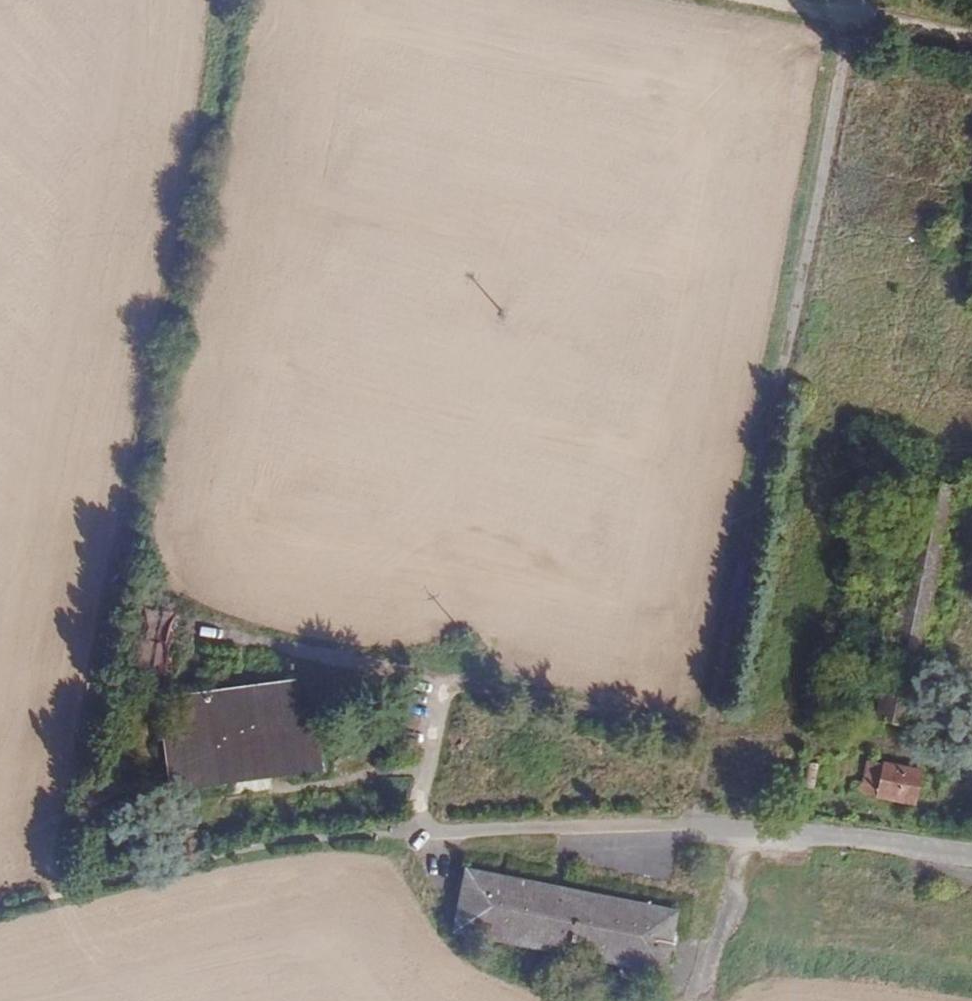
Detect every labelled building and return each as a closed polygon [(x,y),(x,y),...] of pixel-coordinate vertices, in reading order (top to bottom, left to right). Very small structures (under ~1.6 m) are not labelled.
[(826,8),(827,0),(779,0),(826,8)] [(951,496),(917,489),(897,593),(894,606),(884,605),(880,630),(890,631),(887,651),(873,724),(907,730),(924,639),(928,640),(933,614),(929,613),(951,496)] [(897,593),(886,592),(884,605),(894,606),(897,593)] [(179,615),(138,605),(127,663),(168,670),(179,615)] [(890,631),(880,630),(877,649),(887,651),(890,631)] [(300,682),(193,698),(198,724),(169,728),(171,737),(178,737),(186,799),(335,776),(325,706),(304,709),(300,682)] [(922,772),(873,767),(870,793),(855,792),(854,804),(918,809),(922,772)] [(580,957),(599,898),(467,872),(454,933),(580,957)] [(675,913),(599,898),(580,957),(663,973),(675,913)]
